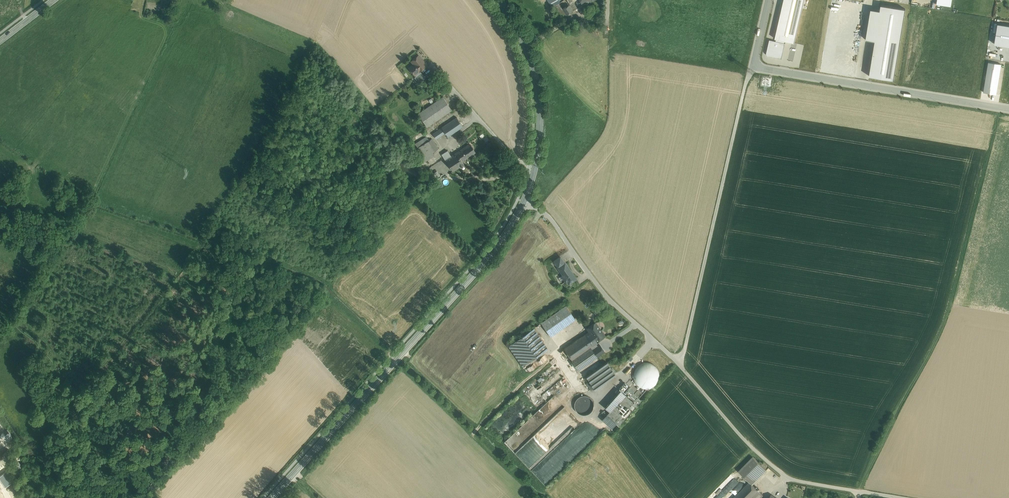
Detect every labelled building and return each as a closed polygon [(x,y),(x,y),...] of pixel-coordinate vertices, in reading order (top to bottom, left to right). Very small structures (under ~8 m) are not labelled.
[(559,20),(564,16),(556,3),(562,0),(547,0),(559,20)] [(556,3),(564,16),(577,8),(572,0),(562,0),(556,3)] [(775,38),(776,39),(776,41),(770,39),(766,53),(767,55),(769,57),(781,59),(785,43),(784,43),(785,40),(794,43),(804,0),(783,0),(775,38)] [(881,10),(871,9),(866,39),(875,40),(869,76),(894,80),(906,9),(881,5),(881,10)] [(997,23),(994,44),(1008,46),(1008,25),(997,23)] [(426,65),(418,55),(411,61),(414,64),(409,68),(415,74),(419,70),(420,71),(426,65)] [(1001,64),(988,62),(983,92),(996,94),(1001,64)] [(425,77),(421,72),(414,77),(419,83),(425,77)] [(443,96),(418,113),(427,126),(452,109),(443,96)] [(457,117),(442,127),(445,132),(448,136),(463,126),(457,117)] [(418,133),(419,130),(418,128),(417,126),(415,125),(413,124),(410,125),(408,126),(407,128),(407,130),(407,133),(409,135),(411,136),(413,136),(415,136),(417,135),(418,133)] [(442,127),(433,133),(436,139),(445,132),(442,127)] [(432,138),(426,142),(432,152),(433,152),(438,149),(432,138)] [(426,142),(417,148),(426,161),(435,155),(433,152),(432,152),(426,142)] [(465,147),(457,153),(462,161),(470,155),(471,155),(475,152),(470,144),(465,147)] [(448,151),(442,154),(446,161),(446,160),(451,156),(448,151)] [(451,156),(446,160),(453,171),(464,164),(462,161),(457,153),(451,156)] [(564,262),(560,256),(554,260),(558,266),(564,262)] [(576,278),(565,262),(564,262),(558,266),(557,267),(562,274),(562,276),(566,282),(568,282),(571,280),(572,281),(576,278)] [(561,282),(555,273),(551,276),(558,285),(561,282)] [(575,319),(565,305),(541,322),(551,336),(575,319)] [(604,335),(595,322),(587,328),(589,331),(596,341),(597,341),(604,335)] [(544,351),(529,330),(515,341),(529,361),(544,351)] [(589,331),(564,348),(572,360),(597,342),(597,341),(596,341),(589,331)] [(529,361),(515,341),(508,345),(522,366),(529,361)] [(597,342),(572,360),(581,373),(596,363),(604,358),(605,357),(601,353),(605,350),(601,343),(599,344),(597,342)] [(527,370),(544,358),(542,355),(525,368),(527,370)] [(604,358),(596,363),(599,367),(586,376),(594,388),(615,373),(604,358)] [(556,370),(536,387),(542,395),(562,378),(556,370)] [(617,425),(639,398),(627,387),(631,382),(629,380),(626,383),(624,381),(603,406),(607,410),(600,418),(611,427),(614,423),(617,425)] [(593,409),(594,405),(593,401),(591,398),(588,396),(584,395),(580,396),(577,398),(575,401),(574,405),(575,409),(577,412),(580,414),(584,415),(588,414),(591,412),(593,409)] [(550,445),(563,440),(564,435),(569,433),(574,429),(572,426),(565,429),(568,426),(564,416),(564,414),(568,415),(563,409),(562,410),(562,414),(559,411),(551,418),(550,418),(538,429),(542,429),(539,431),(537,431),(536,437),(538,441),(535,442),(530,441),(530,444),(539,445),(536,446),(538,448),(538,455),(550,445)] [(7,432),(3,435),(7,440),(11,436),(7,432)] [(6,452),(0,456),(0,468),(12,460),(6,452)] [(753,457),(739,471),(749,482),(752,484),(766,470),(753,457)] [(5,472),(0,475),(0,477),(6,486),(12,482),(5,472)] [(733,497),(754,497),(752,497),(758,490),(752,484),(749,482),(733,497)]
